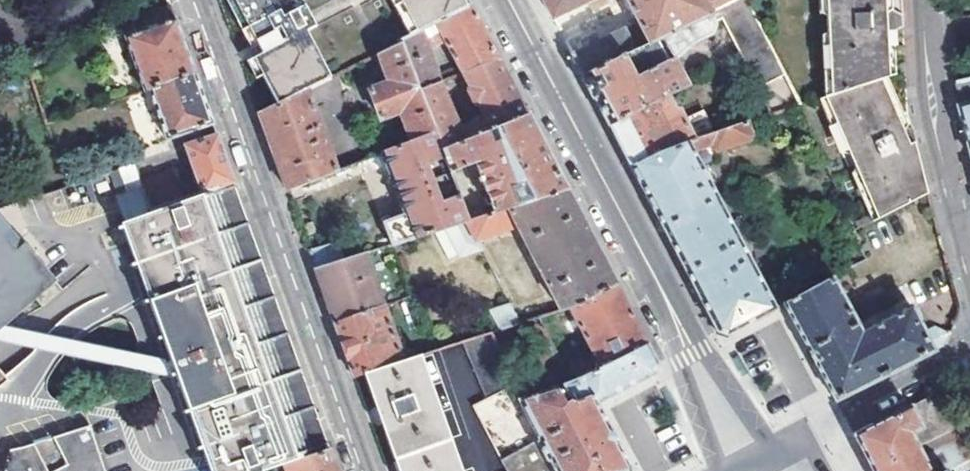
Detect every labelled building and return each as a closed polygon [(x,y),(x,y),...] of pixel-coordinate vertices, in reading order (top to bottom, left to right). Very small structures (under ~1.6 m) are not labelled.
[(377,53),(399,42),(469,6),(466,0),(232,0),(244,25),(255,45),(260,54),(252,59),(275,104),(306,89),(377,53)] [(552,18),(590,0),(543,0),(552,18)] [(649,45),(744,1),(745,0),(625,0),(649,45)] [(800,107),(881,79),(890,76),(888,26),(894,30),(903,25),(902,12),(892,8),(886,13),(885,0),(745,0),(744,1),(783,75),(800,107)] [(630,54),(582,77),(608,126),(664,97),(687,87),(673,61),(691,44),(712,34),(715,25),(713,22),(721,19),(744,63),(758,90),(783,75),(744,1),(649,45),(630,54)] [(125,38),(144,93),(150,91),(195,75),(193,71),(181,38),(170,6),(134,17),(139,33),(125,38)] [(427,48),(442,39),(462,79),(498,61),(476,20),(469,6),(399,42),(421,99),(443,88),(427,48)] [(582,77),(630,54),(621,33),(572,56),(582,77)] [(399,42),(377,53),(389,84),(386,86),(385,84),(370,90),(378,113),(393,108),(395,105),(398,104),(412,142),(435,133),(421,99),(399,42)] [(442,150),(528,118),(513,89),(498,61),(462,79),(468,91),(466,93),(475,109),(478,109),(483,120),(474,124),(472,123),(459,130),(443,88),(421,99),(435,133),(442,150)] [(166,140),(213,125),(204,100),(195,75),(150,91),(166,140)] [(969,154),(969,78),(954,82),(961,105),(958,108),(969,154)] [(851,230),(926,191),(913,141),(915,141),(912,129),(903,129),(881,79),(800,107),(852,227),(850,228),(851,230)] [(275,104),(258,113),(272,153),(287,193),(336,173),(306,89),(275,104)] [(664,97),(608,126),(612,134),(630,170),(693,140),(678,110),(673,110),(664,97)] [(703,108),(687,115),(696,133),(712,126),(703,108)] [(561,182),(528,118),(442,150),(445,158),(447,165),(450,170),(451,173),(475,164),(480,178),(478,179),(481,184),(483,184),(487,196),(490,205),(494,214),(566,191),(561,182)] [(693,140),(630,170),(657,220),(661,228),(715,200),(690,152),(708,144),(710,149),(718,152),(748,142),(751,136),(744,122),(693,140)] [(379,224),(387,247),(446,229),(465,223),(470,221),(452,175),(433,183),(427,166),(445,158),(442,150),(435,133),(412,142),(377,156),(402,217),(379,224)] [(230,172),(216,135),(184,145),(189,160),(140,179),(142,186),(151,210),(191,196),(233,181),(230,172)] [(82,180),(65,185),(72,207),(89,201),(82,180)] [(257,247),(233,181),(191,196),(206,236),(134,262),(141,281),(144,289),(146,296),(147,298),(240,264),(243,272),(268,277),(260,255),(257,247)] [(124,219),(151,210),(142,186),(116,195),(124,219)] [(465,223),(475,241),(516,229),(561,314),(570,309),(616,285),(589,235),(566,191),(494,214),(470,221),(465,223)] [(206,236),(191,196),(151,210),(124,219),(120,220),(134,262),(206,236)] [(490,205),(487,196),(482,198),(485,207),(490,205)] [(728,336),(773,312),(715,200),(661,228),(686,277),(714,332),(728,336)] [(3,327),(56,282),(0,215),(0,330),(3,327)] [(460,255),(480,249),(475,241),(465,223),(446,229),(460,255)] [(314,270),(342,261),(336,243),(307,251),(314,270)] [(342,261),(314,270),(317,279),(333,325),(384,310),(365,254),(342,261)] [(240,264),(147,298),(169,360),(174,376),(204,462),(206,468),(207,470),(268,470),(283,466),(329,450),(294,350),(268,346),(265,335),(281,314),(268,277),(243,272),(240,264)] [(943,349),(948,336),(932,328),(923,333),(909,306),(860,333),(831,277),(780,305),(781,307),(809,356),(835,402),(943,349)] [(563,369),(543,377),(549,389),(561,385),(601,368),(648,346),(633,318),(616,285),(570,309),(595,356),(563,369)] [(498,334),(518,328),(523,326),(511,305),(489,313),(498,334)] [(403,364),(384,310),(333,325),(351,373),(353,380),(364,376),(403,364)] [(288,333),(281,314),(265,335),(268,346),(294,350),(288,333)] [(543,377),(563,369),(540,321),(523,326),(518,328),(543,377)] [(3,327),(0,330),(0,340),(174,376),(169,360),(3,327)] [(485,402),(514,390),(492,336),(463,345),(485,402)] [(657,363),(648,346),(601,368),(561,385),(571,406),(592,396),(596,405),(605,400),(654,374),(657,363)] [(421,358),(403,364),(364,376),(377,412),(398,470),(462,470),(421,358)] [(596,405),(592,396),(571,406),(561,385),(549,389),(519,401),(539,443),(501,461),(507,470),(630,470),(629,468),(612,435),(596,405)] [(851,438),(870,470),(952,470),(953,470),(969,461),(969,443),(941,392),(851,438)] [(91,425),(9,451),(2,470),(106,470),(91,425)] [(329,450),(283,466),(285,470),(337,470),(329,450)] [(953,470),(969,470),(969,461),(953,470)]
